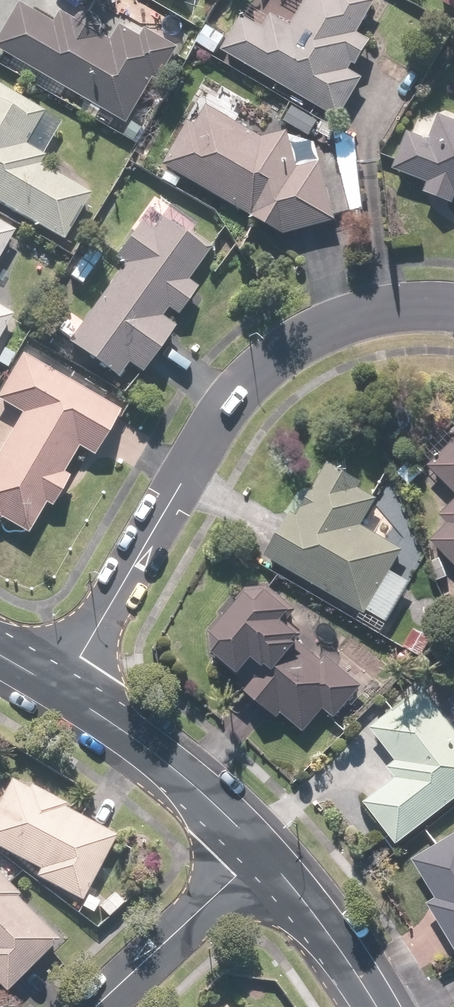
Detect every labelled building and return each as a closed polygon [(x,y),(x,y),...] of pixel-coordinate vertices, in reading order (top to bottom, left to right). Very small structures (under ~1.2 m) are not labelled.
[(220,53),(342,122),(365,81),(351,74),(370,39),(359,32),(376,1),(374,0),(305,0),(290,26),(249,3),(220,53)] [(453,12),(453,0),(434,0),(453,12)] [(0,37),(0,49),(141,134),(188,56),(143,29),(138,38),(83,5),(74,20),(62,12),(54,25),(20,4),(0,37)] [(61,241),(88,195),(37,166),(42,157),(40,156),(59,123),(0,90),(0,207),(61,241)] [(160,168),(283,240),(337,224),(314,148),(276,125),(267,140),(200,100),(160,168)] [(408,133),(394,175),(426,186),(422,199),(453,210),(453,207),(453,123),(435,117),(427,139),(408,133)] [(149,233),(134,224),(110,260),(117,264),(99,294),(107,299),(71,353),(114,381),(125,365),(143,377),(178,323),(173,320),(194,288),(186,282),(208,248),(160,217),(149,233)] [(12,232),(0,225),(0,253),(12,232)] [(103,258),(89,248),(67,280),(82,290),(103,258)] [(11,316),(0,310),(0,334),(11,316)] [(20,354),(0,390),(0,405),(18,415),(0,446),(0,522),(25,536),(42,507),(51,512),(71,476),(63,472),(74,452),(92,462),(119,414),(102,405),(108,394),(40,354),(35,363),(20,354)] [(426,468),(453,496),(453,441),(426,468)] [(289,515),(264,558),(363,617),(365,612),(385,624),(409,584),(389,573),(402,551),(360,527),(376,501),(357,490),(360,484),(327,465),(295,518),(289,515)] [(453,567),(453,502),(438,517),(446,526),(430,542),(453,567)] [(261,574),(202,645),(241,678),(252,665),(274,684),(256,706),(273,720),(278,714),(300,733),(320,708),(334,720),(362,685),(284,621),(298,604),(261,574)] [(362,804),(395,846),(453,800),(453,698),(439,710),(422,688),(368,730),(394,763),(386,769),(394,780),(362,804)] [(9,781),(0,797),(0,850),(38,870),(34,878),(79,902),(114,837),(61,809),(63,805),(28,786),(26,790),(9,781)] [(453,952),(453,835),(411,861),(434,900),(426,905),(453,952)] [(3,992),(56,941),(14,898),(17,896),(0,878),(0,989),(3,992)]
